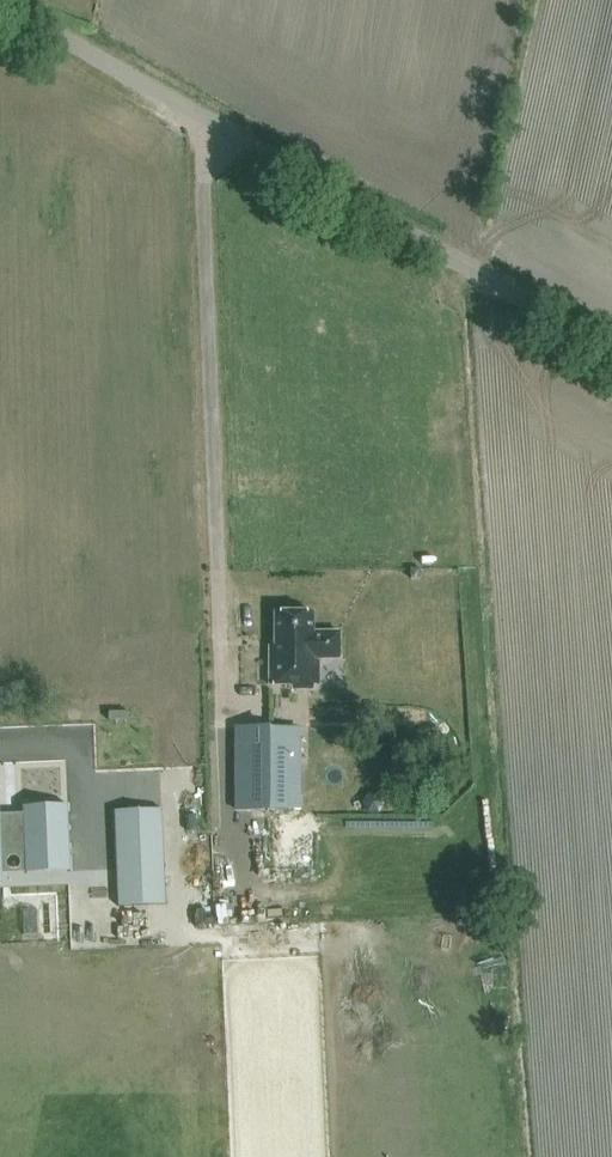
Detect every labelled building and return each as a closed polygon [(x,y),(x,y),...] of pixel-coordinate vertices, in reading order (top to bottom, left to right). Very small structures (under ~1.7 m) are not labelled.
[(269,647),(270,685),(319,685),(319,659),(340,659),(340,632),(313,632),(313,613),(275,613),(275,639),(277,639),(277,647),(269,647)] [(306,763),(294,764),(291,725),(272,727),(272,725),(238,728),(246,810),(279,807),(279,805),(310,803),(306,763)] [(13,768),(12,804),(48,805),(50,739),(24,739),(24,748),(6,748),(5,767),(13,768)] [(3,883),(1,854),(24,853),(25,874),(27,873),(27,866),(68,864),(69,872),(71,872),(68,805),(22,807),(23,814),(0,815),(0,883),(3,883)] [(162,809),(114,811),(118,907),(166,905),(162,809)]
